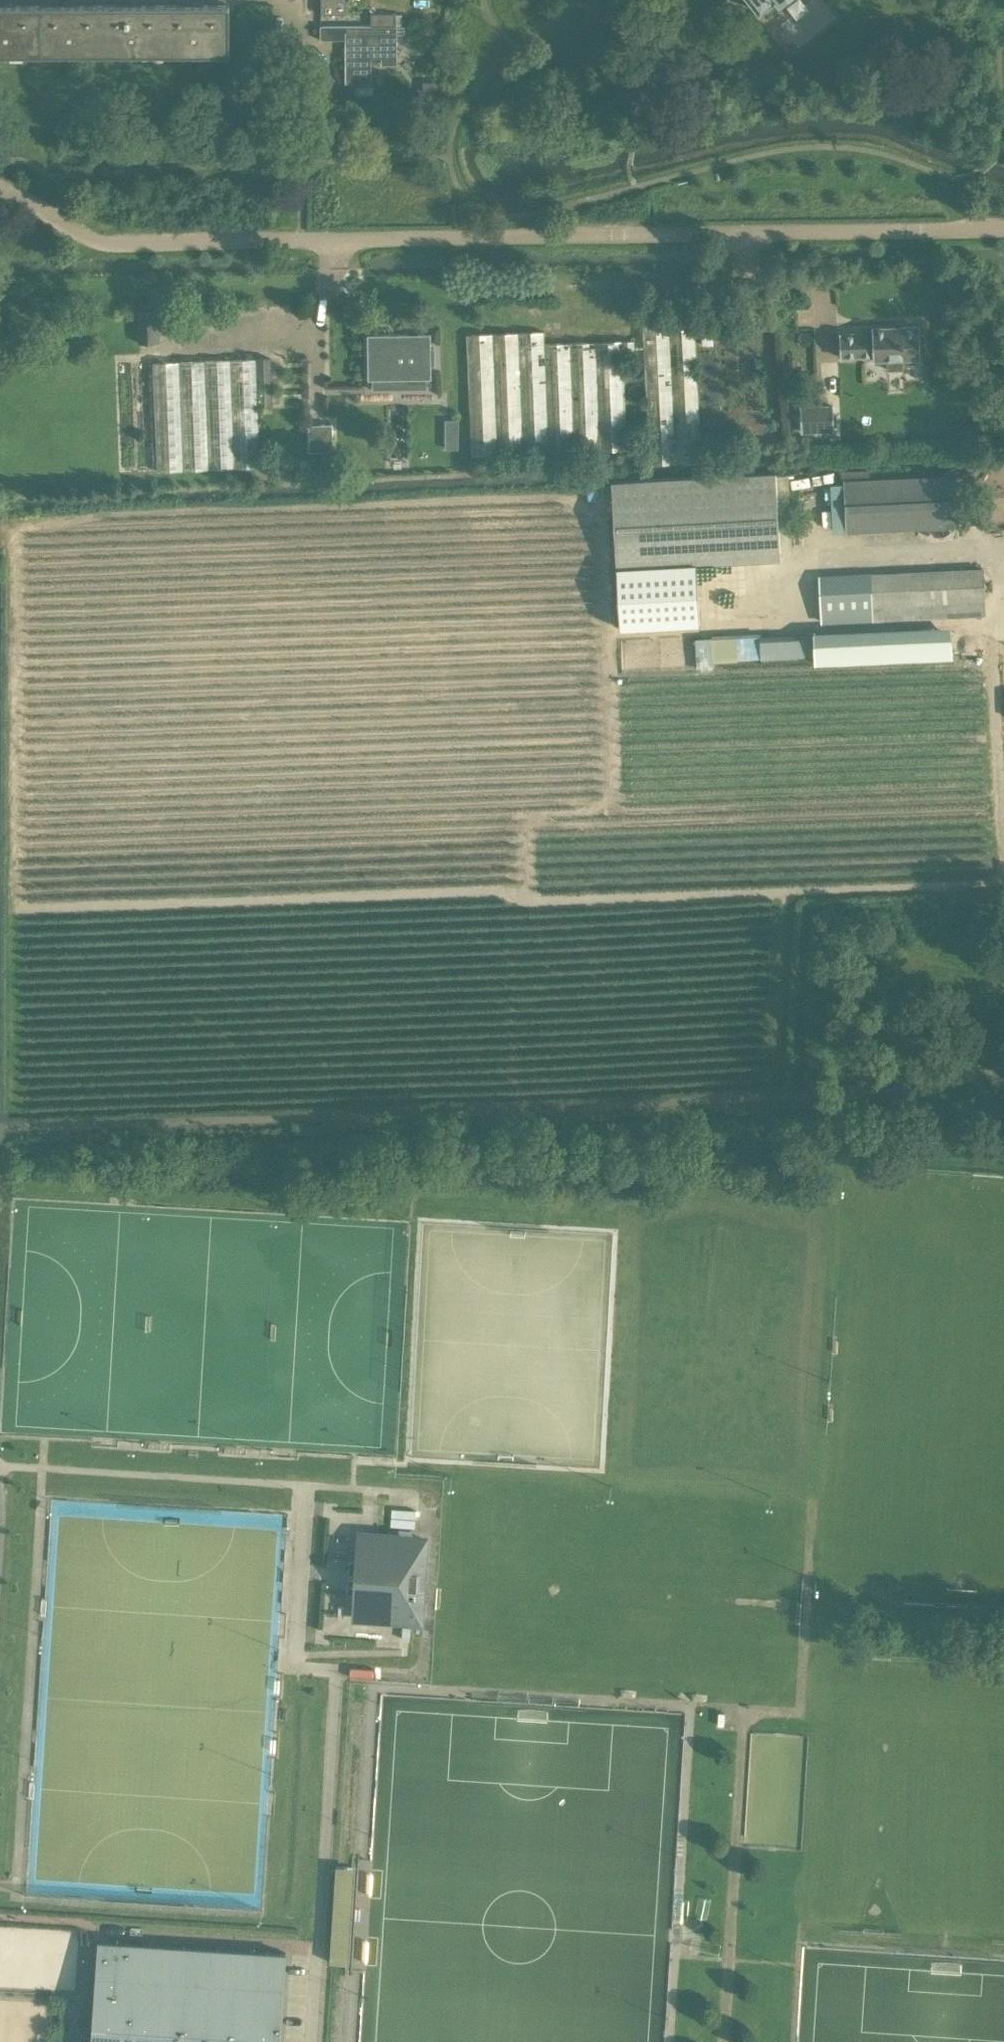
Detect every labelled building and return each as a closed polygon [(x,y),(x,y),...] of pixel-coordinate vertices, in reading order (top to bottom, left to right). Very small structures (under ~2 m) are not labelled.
[(321,13),(346,13),(346,0),(321,0),(321,13)] [(759,12),(774,0),(749,0),(759,12)] [(0,5),(0,51),(42,51),(42,5),(0,5)] [(104,5),(42,5),(42,51),(104,51),(104,5)] [(167,5),(104,5),(104,51),(167,51),(167,5)] [(167,5),(167,51),(230,51),(230,5),(167,5)] [(370,13),(370,24),(370,25),(395,25),(395,13),(370,13)] [(395,63),(395,25),(370,25),(370,24),(321,25),(321,38),(345,38),(346,82),(370,81),(370,56),(382,56),(382,63),(395,63)] [(139,342),(159,341),(158,306),(138,307),(139,342)] [(701,460),(694,315),(642,318),(650,463),(701,460)] [(920,335),(919,326),(872,328),(872,332),(839,333),(840,357),(873,355),(873,360),(888,359),(888,369),(902,369),(902,359),(921,358),(920,349),(924,348),(924,334),(920,335)] [(626,449),(622,356),(635,355),(634,339),(545,343),(544,330),(466,333),(471,455),(626,449)] [(431,333),(419,333),(367,334),(368,379),(389,378),(389,388),(403,388),(403,378),(419,378),(431,378),(431,364),(434,364),(434,347),(431,347),(431,333)] [(270,357),(257,357),(153,361),(157,471),(261,467),(258,404),(272,404),(270,357)] [(833,431),(833,408),(800,408),(800,431),(833,431)] [(309,451),(333,450),(332,423),(308,424),(309,451)] [(448,432),(448,447),(460,446),(459,432),(448,432)] [(699,623),(696,563),(780,558),(775,472),(612,482),(619,627),(699,623)] [(846,531),(958,525),(956,476),(844,482),(846,531)] [(983,568),(871,573),(874,619),(984,613),(983,600),(984,600),(983,568)] [(822,621),(874,619),(871,573),(820,576),(822,621)] [(760,633),(713,635),(714,659),(813,654),(812,634),(760,636),(760,633)] [(415,1530),(416,1512),(391,1510),(390,1528),(415,1530)] [(386,1536),(376,1535),(375,1551),(359,1550),(355,1615),(411,1619),(420,1619),(425,1539),(386,1536)] [(348,1969),(355,1872),(351,1872),(338,1871),(335,1871),(330,1942),(329,1968),(345,1969),(348,1969)] [(287,1952),(100,1940),(95,2024),(78,2025),(88,2041),(281,2041),(287,1952)]
